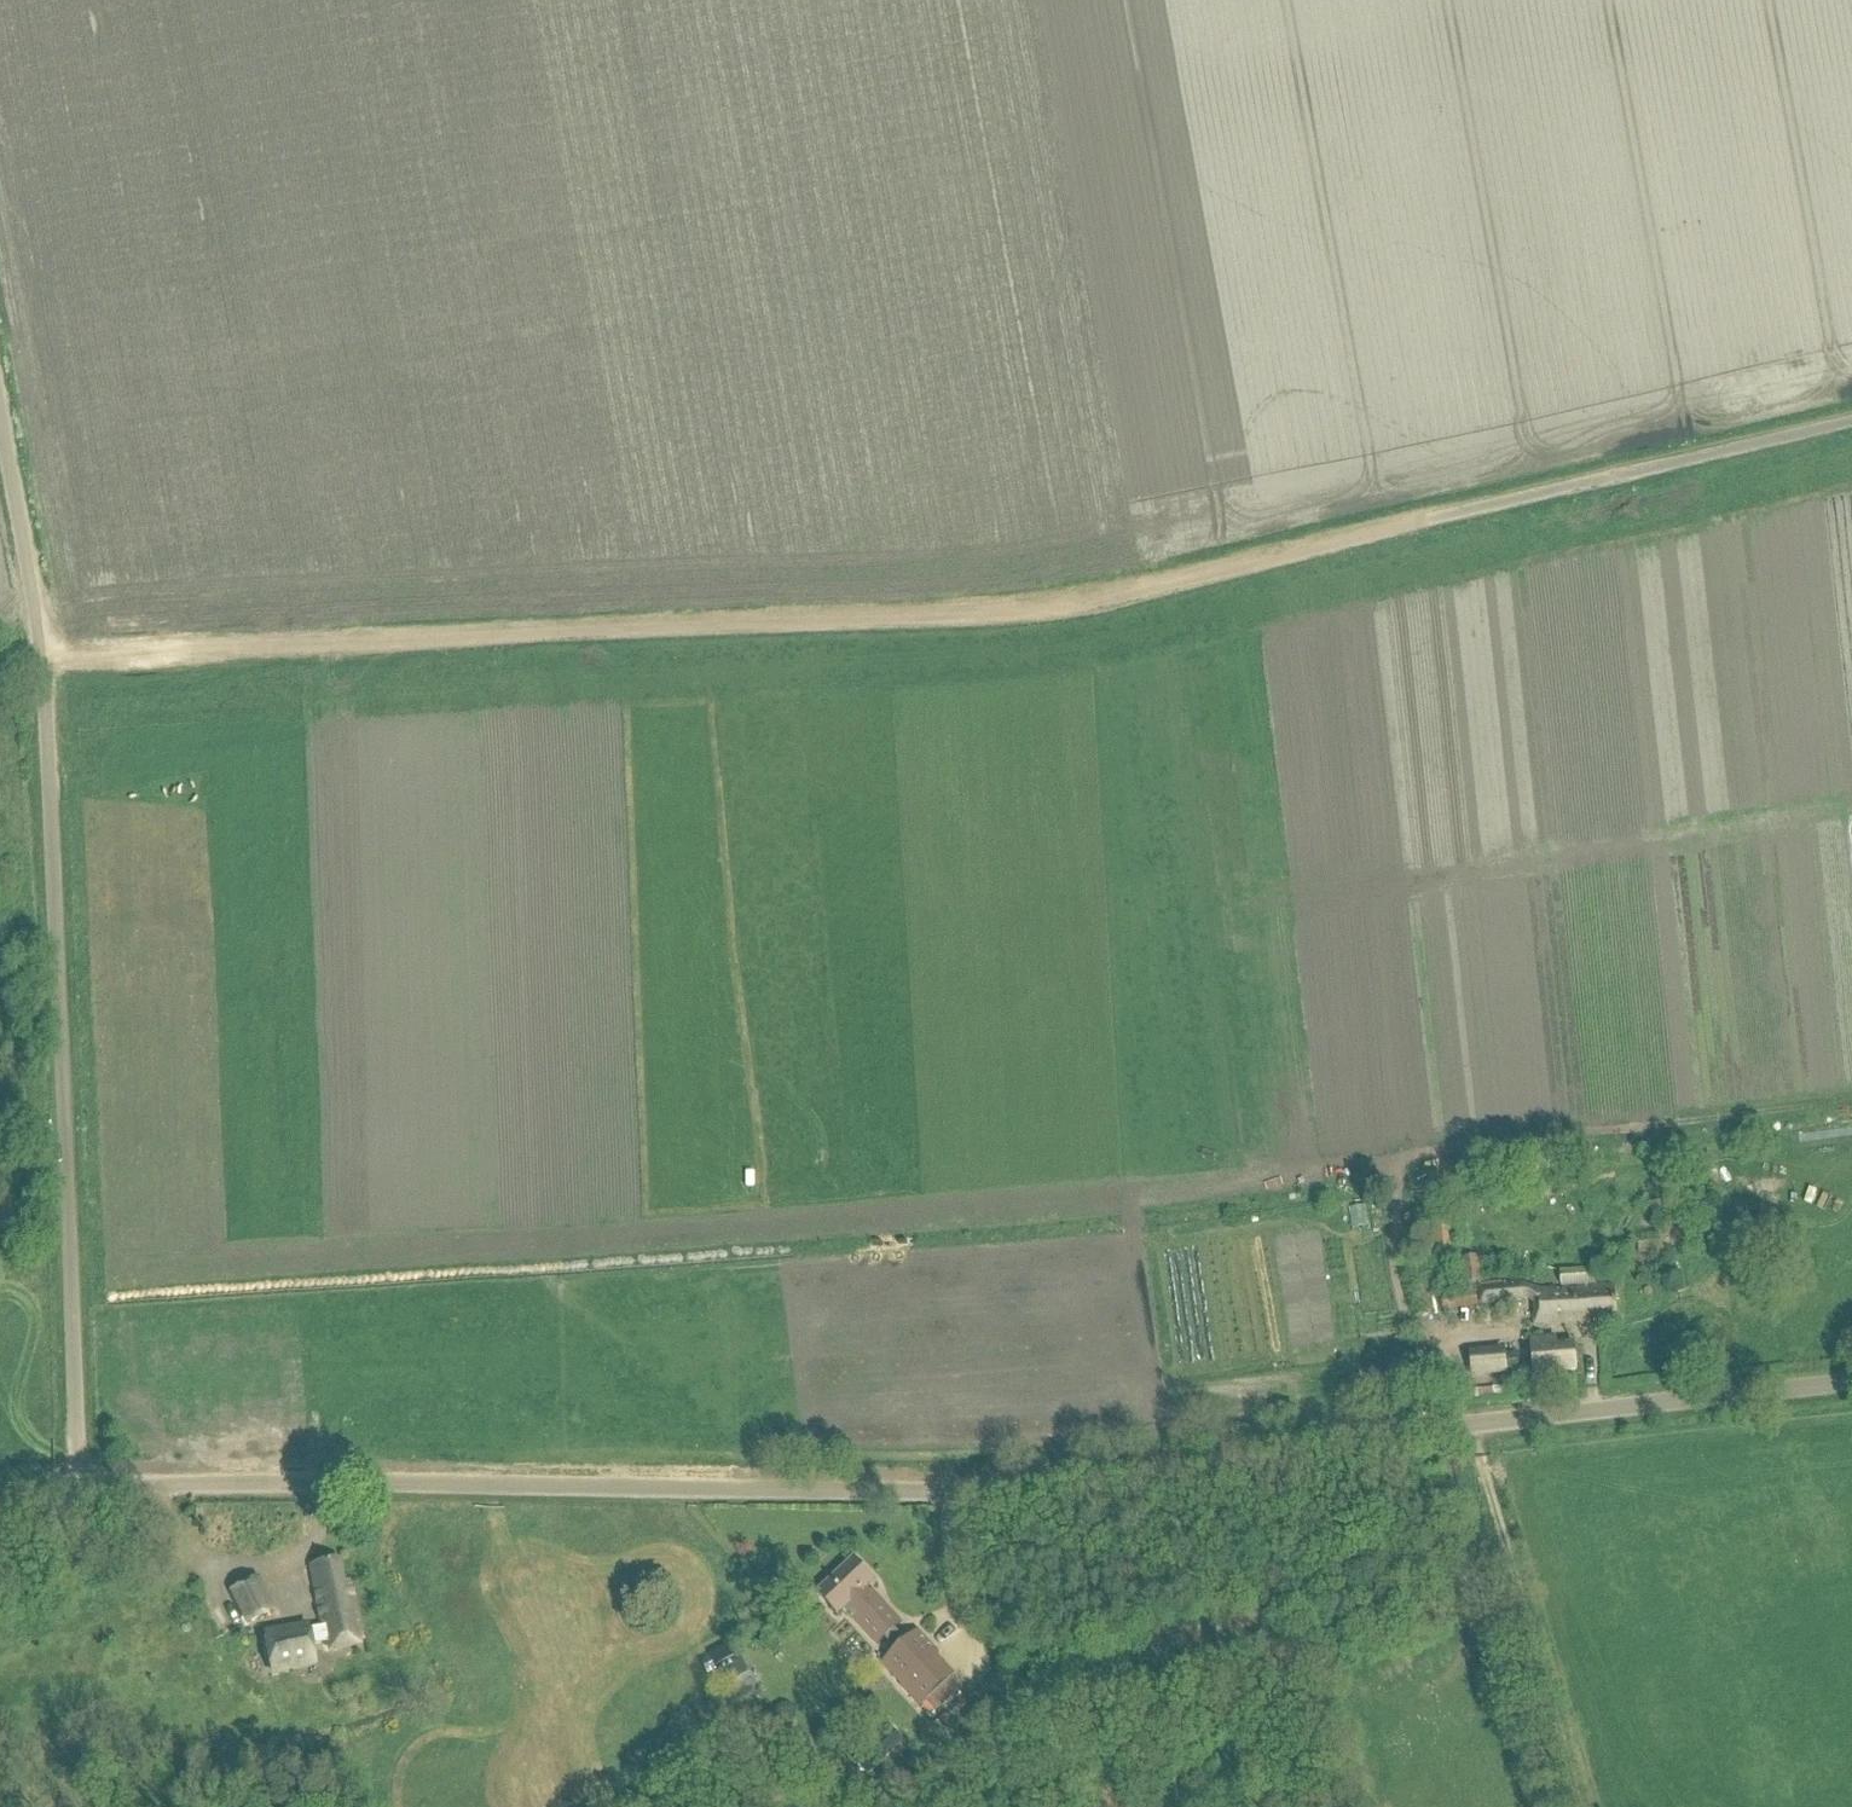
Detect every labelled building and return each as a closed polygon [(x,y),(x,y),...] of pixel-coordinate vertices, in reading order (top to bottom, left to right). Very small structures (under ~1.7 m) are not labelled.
[(1659,1178),(1651,1179),(1653,1189),(1660,1188),(1659,1178)] [(1594,1271),(1561,1273),(1562,1289),(1595,1287),(1594,1271)] [(1614,1287),(1554,1292),(1542,1292),(1523,1284),(1480,1287),(1481,1307),(1527,1302),(1533,1306),(1535,1330),(1556,1329),(1616,1325),(1614,1287)] [(1562,1337),(1530,1340),(1533,1376),(1579,1372),(1576,1342),(1563,1343),(1562,1337)] [(1470,1354),(1473,1378),(1507,1375),(1505,1350),(1470,1354)] [(877,1642),(882,1637),(899,1655),(886,1668),(919,1703),(953,1672),(920,1636),(909,1646),(893,1628),(899,1623),(867,1588),(874,1581),(854,1560),(820,1595),(837,1615),(844,1608),(877,1642)] [(361,1641),(350,1583),(342,1582),(338,1561),(311,1566),(322,1629),(308,1631),(307,1627),(264,1634),(270,1671),(313,1663),(310,1645),(325,1643),(325,1648),(361,1641)] [(232,1591),(247,1624),(272,1611),(257,1578),(232,1591)] [(710,1656),(721,1677),(740,1667),(728,1646),(710,1656)] [(268,1661),(227,1666),(228,1676),(269,1671),(268,1661)]
